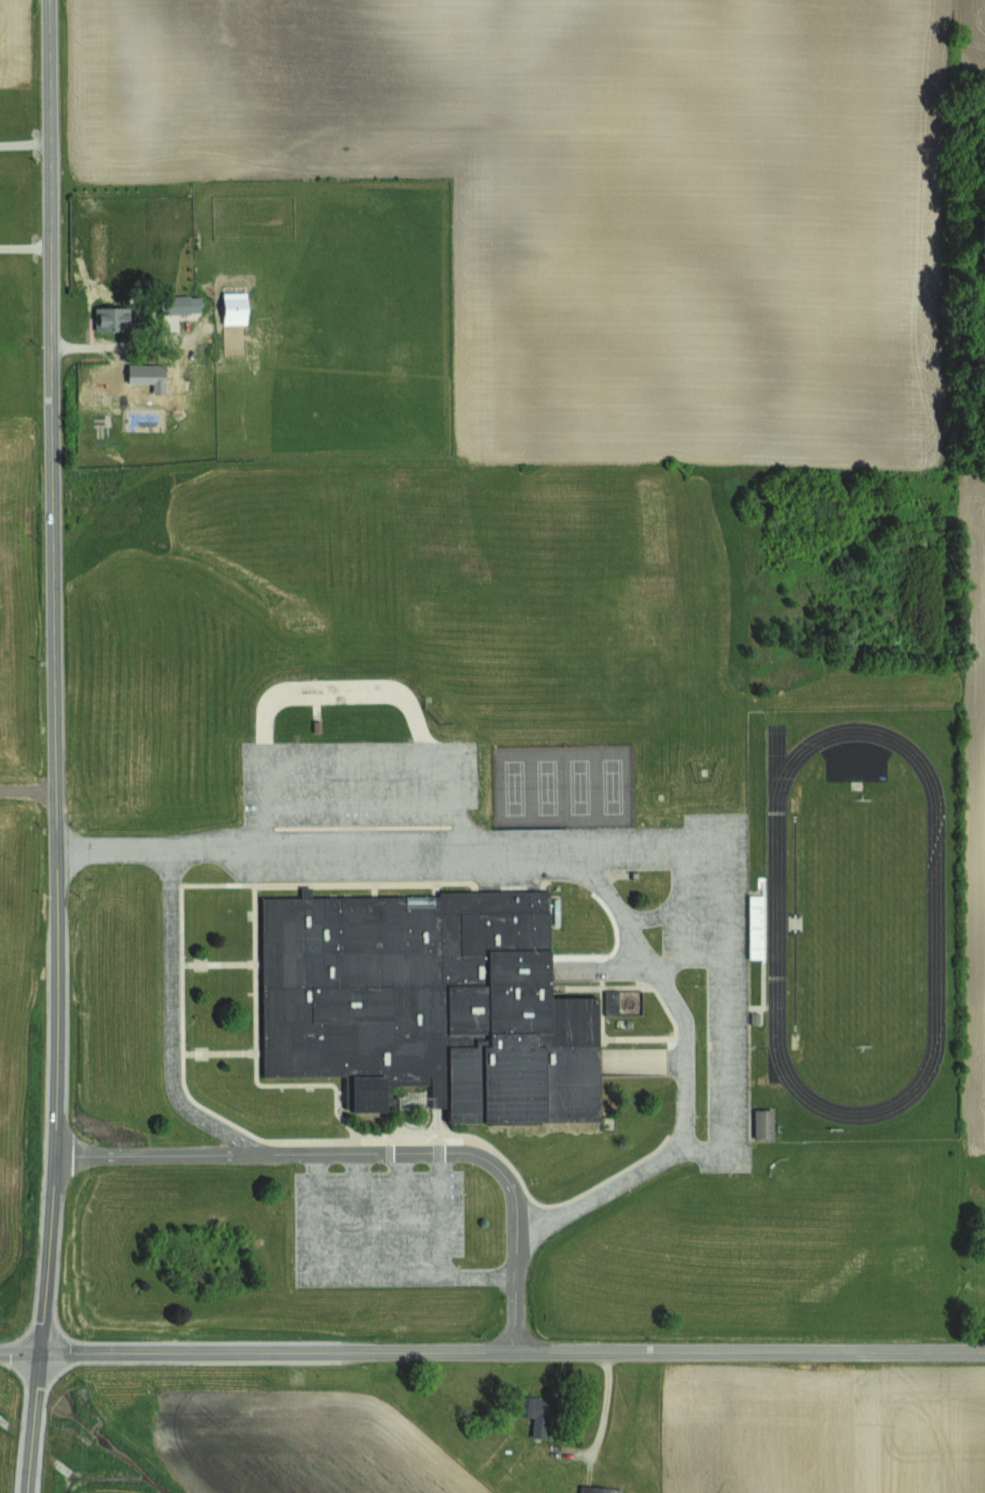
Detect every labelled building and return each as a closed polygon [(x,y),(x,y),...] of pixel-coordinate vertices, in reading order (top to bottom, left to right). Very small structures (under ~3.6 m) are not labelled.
[(94,307),(95,329),(127,328),(127,306),(94,307)] [(261,899),(261,964),(262,1053),(262,1078),(342,1076),(342,1092),(343,1113),(380,1112),(381,1086),(428,1085),(428,1108),(444,1108),(444,1122),(537,1122),(594,1122),(593,1040),(593,998),(545,998),(545,988),(545,968),(546,957),(547,891),(475,893),(436,893),(435,893),(435,898),(375,898),(261,899)] [(772,1140),(772,1109),(753,1109),(753,1140),(772,1140)] [(545,1440),(547,1399),(515,1397),(514,1418),(531,1419),(529,1439),(545,1440)]
